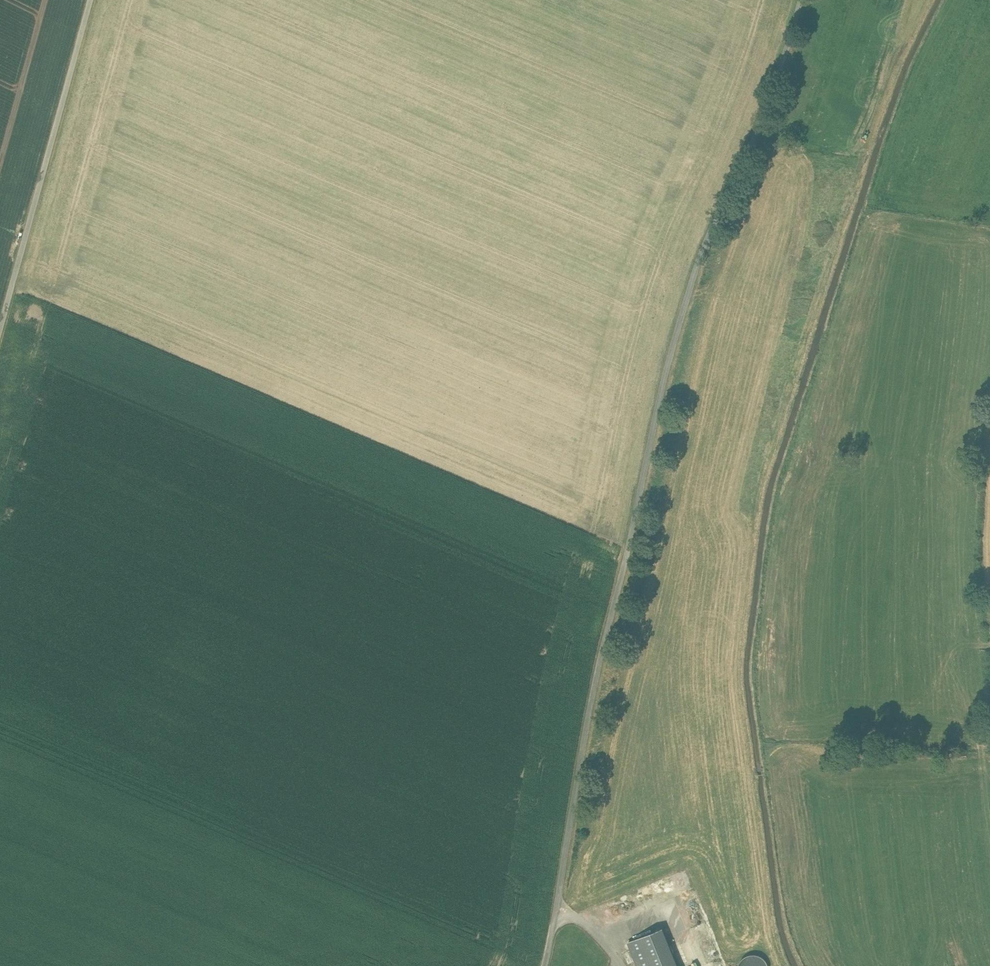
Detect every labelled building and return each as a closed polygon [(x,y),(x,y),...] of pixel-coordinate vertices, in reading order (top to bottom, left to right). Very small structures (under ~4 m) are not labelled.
[(628,942),(637,965),(678,965),(662,928),(628,942)] [(766,964),(765,962),(763,960),(761,958),(759,957),(756,956),(753,956),(750,956),(748,957),(745,958),(743,960),(741,962),(740,964),(740,965),(767,965),(766,964)]
